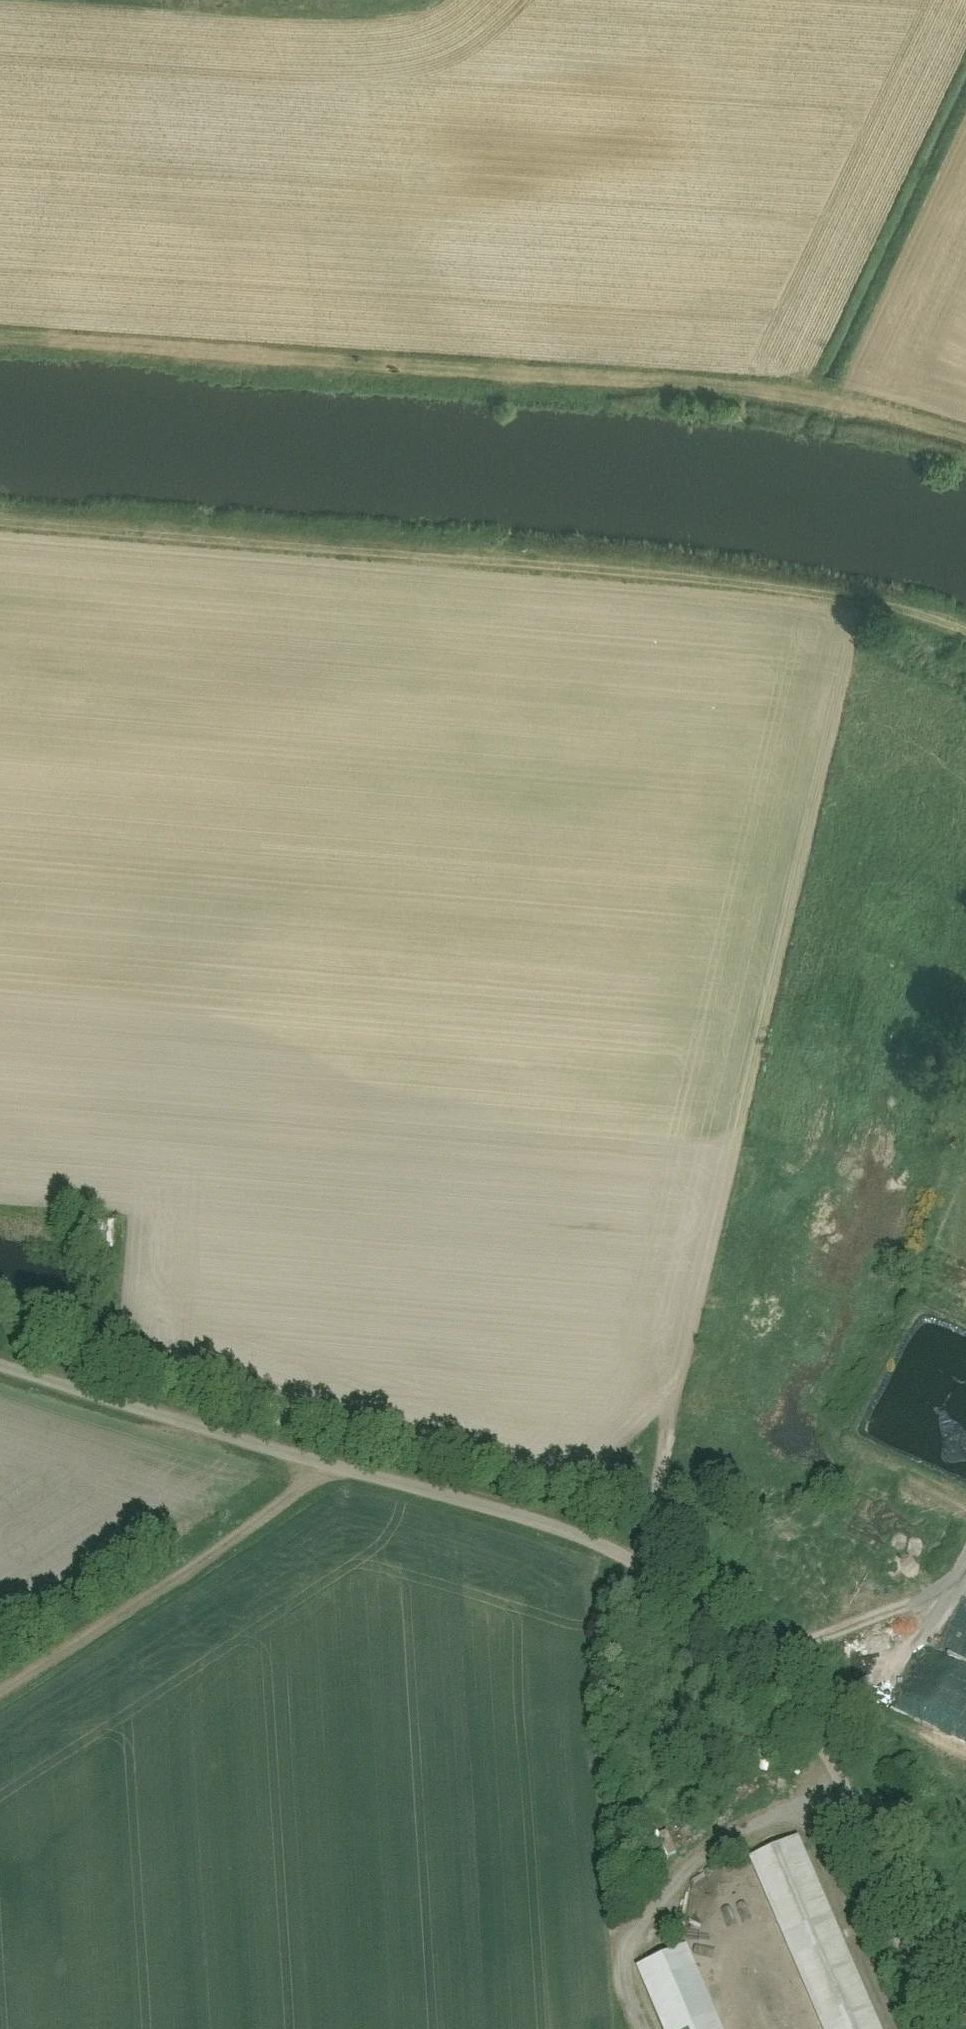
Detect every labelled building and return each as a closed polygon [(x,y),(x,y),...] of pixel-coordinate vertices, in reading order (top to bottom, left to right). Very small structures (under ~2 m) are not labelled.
[(800,1840),(749,1862),(820,2028),(880,2028),(800,1840)] [(684,1948),(631,1970),(656,2028),(719,2028),(684,1948)]
